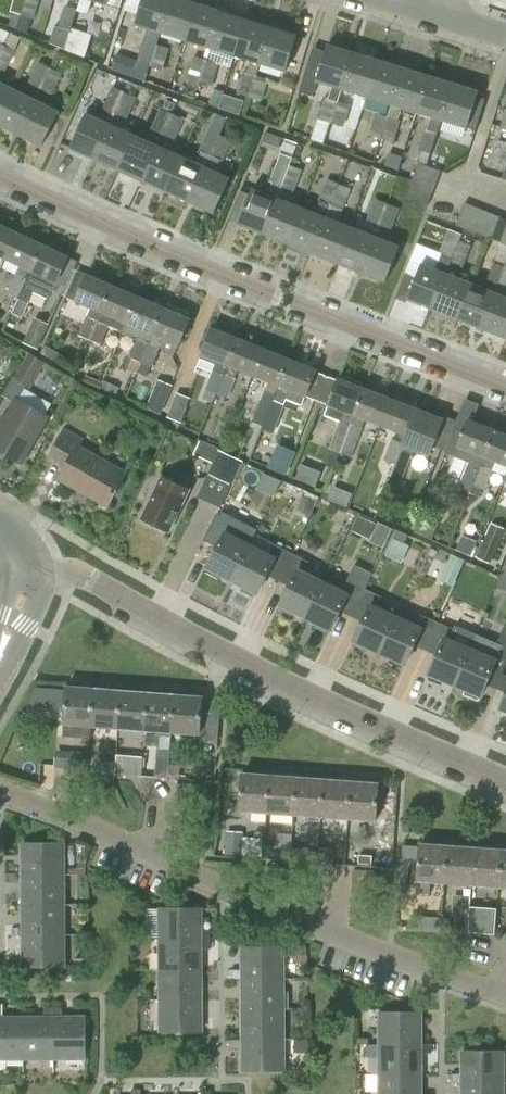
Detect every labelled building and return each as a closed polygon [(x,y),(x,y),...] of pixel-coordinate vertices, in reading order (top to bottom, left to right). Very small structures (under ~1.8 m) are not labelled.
[(27,0),(12,0),(8,11),(9,12),(6,22),(18,25),(21,16),(22,16),(27,0)] [(22,16),(33,20),(39,0),(27,0),(22,16)] [(65,46),(67,47),(74,49),(79,34),(83,35),(89,13),(88,13),(92,0),(81,0),(78,9),(71,30),(70,30),(65,46)] [(108,5),(120,8),(123,0),(110,0),(108,5)] [(162,32),(173,0),(144,0),(137,24),(151,29),(147,42),(144,41),(139,59),(138,62),(151,67),(158,45),(157,45),(161,32),(162,32)] [(187,40),(198,4),(187,0),(173,0),(162,32),(187,40)] [(187,40),(212,48),(223,11),(198,4),(187,40)] [(65,5),(59,26),(70,30),(71,30),(78,9),(65,5)] [(212,48),(237,56),(249,19),(223,11),(212,48)] [(244,72),(237,92),(251,97),(257,76),(256,76),(260,63),(261,64),(273,27),(249,19),(237,56),(250,60),(246,73),(244,72)] [(273,27),(261,64),(287,72),(298,35),(273,27)] [(1,70),(5,71),(15,51),(21,38),(9,33),(4,45),(5,45),(0,54),(0,72),(1,70)] [(342,89),(343,89),(354,52),(330,44),(322,69),(309,64),(300,92),(313,97),(318,81),(332,86),(328,99),(325,98),(318,119),(332,123),(339,102),(338,101),(342,89)] [(169,49),(158,45),(151,67),(162,70),(169,49)] [(117,52),(112,70),(147,81),(151,67),(138,62),(139,59),(117,52)] [(343,89),(367,97),(379,60),(354,52),(343,89)] [(187,78),(201,83),(208,61),(194,56),(187,78)] [(379,60),(368,97),(391,104),(393,105),(404,68),(379,60)] [(208,61),(201,83),(212,86),(219,64),(208,61)] [(29,83),(41,89),(52,68),(39,62),(29,83)] [(52,68),(41,89),(52,95),(62,73),(52,68)] [(387,116),(381,138),(382,139),(393,142),(400,121),(397,120),(401,108),(418,113),(429,76),(404,68),(393,105),(391,104),(387,116)] [(257,76),(251,97),(262,101),(269,80),(257,76)] [(418,150),(432,155),(439,133),(437,133),(441,120),(443,121),(454,84),(429,76),(418,113),(431,117),(427,129),(425,128),(418,150)] [(96,159),(112,124),(110,123),(115,113),(116,114),(126,93),(124,92),(129,81),(117,77),(103,107),(105,109),(101,119),(88,113),(87,114),(77,109),(73,119),(67,132),(77,136),(72,148),(96,159)] [(13,88),(0,82),(0,113),(13,88)] [(454,84),(443,121),(468,129),(480,92),(454,84)] [(18,134),(36,100),(13,88),(0,113),(0,125),(18,134)] [(220,89),(215,103),(245,114),(250,100),(220,89)] [(136,97),(126,93),(116,114),(127,119),(136,97)] [(483,99),(478,97),(469,127),(474,128),(483,99)] [(36,100),(18,134),(43,147),(60,112),(36,100)] [(350,105),(339,102),(332,123),(344,127),(350,105)] [(151,129),(164,135),(173,114),(160,108),(151,129)] [(375,113),(369,134),(372,135),(371,140),(378,142),(380,138),(381,138),(387,116),(375,113)] [(173,114),(164,135),(175,140),(185,119),(173,114)] [(96,159),(120,170),(136,135),(112,124),(96,159)] [(167,192),(191,203),(221,136),(208,130),(198,151),(201,152),(196,162),(183,157),(167,192)] [(120,170),(143,181),(159,146),(136,135),(120,170)] [(221,136),(191,203),(214,214),(231,178),(215,171),(219,161),(222,162),(232,141),(221,136)] [(498,140),(491,162),(505,166),(502,178),(505,179),(505,142),(498,140)] [(143,181),(167,192),(183,157),(159,146),(143,181)] [(240,226),(264,235),(279,199),(277,199),(282,187),(284,188),(292,166),(289,165),(292,158),(281,153),(269,182),(272,183),(267,195),(254,189),(240,226)] [(419,163),(414,176),(437,184),(442,172),(419,163)] [(302,170),(292,166),(284,188),(294,192),(302,170)] [(414,176),(410,186),(433,195),(437,184),(414,176)] [(288,245),(313,255),(341,186),(326,180),(313,213),(303,209),(288,245)] [(313,255),(338,265),(352,229),(338,223),(351,190),(341,186),(313,255)] [(433,195),(410,186),(405,199),(428,208),(433,195)] [(264,235),(288,245),(303,209),(279,199),(264,235)] [(367,220),(381,226),(390,204),(376,199),(367,220)] [(456,226),(470,232),(479,209),(465,203),(456,226)] [(390,204),(381,226),(391,230),(400,209),(390,204)] [(470,232),(480,236),(489,213),(479,209),(470,232)] [(480,236),(490,240),(499,217),(489,213),(480,236)] [(502,245),(505,235),(505,220),(499,217),(490,240),(502,245)] [(6,259),(19,233),(0,225),(0,256),(6,259)] [(338,265),(362,275),(376,238),(352,229),(338,265)] [(7,294),(18,299),(44,245),(19,233),(6,259),(20,266),(7,294)] [(376,238),(362,275),(386,284),(401,248),(376,238)] [(459,240),(451,262),(463,267),(472,245),(459,240)] [(44,245),(18,299),(28,303),(33,292),(49,299),(69,257),(44,245)] [(483,330),(505,273),(505,260),(503,267),(494,263),(487,281),(488,281),(485,290),(473,285),(459,321),(483,330)] [(409,301),(435,311),(448,275),(423,265),(409,301)] [(505,339),(505,298),(504,297),(505,292),(505,273),(483,330),(505,339)] [(78,336),(90,341),(114,286),(87,274),(76,300),(91,307),(78,336)] [(435,311),(459,321),(473,285),(448,275),(435,311)] [(109,326),(124,333),(140,297),(136,295),(137,290),(126,285),(123,290),(114,286),(90,341),(100,345),(109,326)] [(128,369),(137,373),(142,362),(165,308),(140,297),(124,333),(138,339),(129,358),(132,359),(128,369)] [(165,308),(142,362),(152,366),(159,347),(163,338),(179,345),(190,319),(165,308)] [(23,343),(38,349),(50,324),(35,317),(23,343)] [(213,403),(217,394),(239,339),(212,329),(201,355),(217,361),(205,389),(206,390),(202,398),(213,403)] [(238,370),(254,376),(265,349),(239,339),(217,394),(228,398),(236,379),(235,378),(238,370)] [(264,424),(265,424),(291,359),(265,349),(254,376),(269,382),(253,423),(263,426),(264,424)] [(14,380),(30,389),(45,362),(29,353),(14,380)] [(291,359),(265,424),(275,429),(290,390),(306,396),(317,369),(291,359)] [(329,405),(325,415),(340,421),(329,448),(329,449),(333,450),(340,453),(341,453),(365,389),(355,385),(356,381),(345,377),(343,380),(339,379),(329,405)] [(146,409),(161,415),(173,386),(158,380),(146,409)] [(365,389),(341,453),(351,457),(365,419),(381,425),(391,399),(365,389)] [(176,393),(167,417),(181,423),(190,398),(176,393)] [(391,399),(381,425),(405,435),(408,436),(418,409),(391,399)] [(21,464),(47,417),(17,400),(0,431),(0,452),(21,464)] [(394,464),(388,480),(390,481),(400,485),(413,451),(429,457),(433,446),(434,445),(444,419),(442,419),(418,409),(408,436),(405,435),(402,443),(403,443),(395,464),(394,464)] [(484,458),(485,458),(495,432),(468,421),(463,433),(455,430),(446,453),(469,462),(459,487),(461,487),(458,494),(463,496),(459,505),(465,508),(471,491),(472,492),(482,465),(481,465),(484,458)] [(48,457),(66,467),(59,480),(107,507),(126,474),(79,447),(84,439),(65,429),(48,457)] [(495,432),(485,458),(505,466),(505,436),(495,432)] [(391,439),(383,459),(394,464),(395,464),(403,443),(402,443),(391,439)] [(197,498),(220,509),(231,485),(233,486),(244,461),(199,441),(193,454),(212,463),(207,474),(208,474),(197,498)] [(269,466),(286,473),(295,453),(277,445),(269,466)] [(308,463),(302,478),(322,486),(328,471),(308,463)] [(492,469),(482,465),(472,492),(474,492),(476,486),(484,489),(492,469)] [(268,471),(261,488),(281,496),(288,480),(268,471)] [(181,487),(162,478),(141,520),(169,534),(185,500),(177,496),(181,487)] [(393,539),(385,557),(401,564),(409,546),(405,544),(408,536),(397,531),(394,539),(393,539)] [(208,570),(233,582),(251,546),(225,534),(208,570)] [(497,548),(484,542),(477,558),(490,564),(497,548)] [(266,575),(279,582),(292,554),(274,545),(269,555),(251,546),(233,582),(257,593),(266,575)] [(280,607),(305,619),(323,584),(303,574),(308,562),(292,554),(279,582),(290,587),(280,607)] [(451,555),(439,581),(453,587),(464,561),(451,555)] [(340,612),(352,618),(366,589),(365,589),(372,574),(354,565),(341,592),(323,584),(305,619),(331,631),(340,612)] [(355,641),(380,653),(397,616),(377,607),(382,597),(366,589),(352,618),(364,623),(355,641)] [(413,645),(426,651),(438,622),(420,614),(415,625),(397,616),(380,653),(404,664),(413,645)] [(429,674),(455,686),(477,635),(476,634),(469,649),(452,640),(456,630),(438,622),(426,651),(429,653),(430,650),(438,654),(429,674)] [(455,686),(466,692),(464,696),(477,701),(479,697),(480,698),(497,662),(496,661),(497,656),(505,660),(505,626),(504,626),(497,644),(477,635),(455,686)] [(62,736),(90,738),(94,689),(66,687),(62,736)] [(94,689),(90,738),(91,726),(118,728),(121,691),(94,689)] [(148,694),(121,691),(118,728),(145,730),(148,694)] [(175,696),(148,694),(145,730),(172,732),(175,696)] [(175,696),(172,732),(199,735),(200,725),(202,698),(175,696)] [(199,735),(199,742),(215,743),(217,726),(200,725),(199,735)] [(54,768),(69,769),(69,773),(84,774),(85,752),(56,750),(54,768)] [(115,776),(141,778),(143,757),(116,755),(115,776)] [(143,757),(141,778),(168,780),(169,759),(143,757)] [(197,766),(196,778),(210,779),(211,767),(197,766)] [(240,812),(267,814),(270,777),(242,775),(240,812)] [(267,814),(294,816),(297,779),(270,777),(267,814)] [(294,816),(321,817),(324,781),(297,779),(294,816)] [(321,817),(348,819),(351,782),(324,781),(321,817)] [(351,782),(348,819),(375,821),(378,784),(351,782)] [(177,784),(176,796),(199,798),(200,786),(177,784)] [(176,796),(175,808),(198,810),(199,798),(176,796)] [(175,808),(174,820),(197,821),(198,810),(175,808)] [(174,820),(173,831),(196,833),(197,821),(174,820)] [(196,833),(173,831),(172,843),(195,845),(196,833)] [(241,856),(262,857),(263,838),(242,837),(241,856)] [(417,882),(416,892),(429,893),(430,883),(445,884),(447,846),(420,844),(420,847),(418,868),(417,882)] [(22,846),(22,876),(63,876),(63,845),(22,846)] [(265,846),(264,859),(291,861),(291,848),(265,846)] [(447,846),(445,884),(472,886),(474,848),(447,846)] [(472,886),(498,888),(501,850),(474,848),(472,886)] [(372,856),(359,855),(358,864),(371,865),(372,856)] [(354,871),(353,883),(376,885),(376,872),(354,871)] [(22,876),(22,907),(63,906),(63,876),(22,876)] [(353,883),(352,894),(375,896),(376,885),(353,883)] [(22,907),(22,937),(64,937),(63,906),(22,907)] [(374,908),(351,906),(350,918),(373,920),(374,908)] [(468,933),(495,934),(497,909),(470,907),(468,933)] [(160,910),(160,941),(201,941),(201,910),(160,910)] [(448,927),(449,917),(429,914),(428,925),(448,927)] [(64,937),(22,937),(23,967),(64,967),(64,937)] [(160,941),(160,971),(202,971),(201,941),(160,941)] [(241,950),(241,981),(283,980),(283,950),(241,950)] [(84,958),(75,959),(75,967),(84,967),(84,958)] [(160,971),(160,1002),(202,1001),(202,971),(160,971)] [(241,981),(242,1011),(283,1010),(283,980),(241,981)] [(202,1001),(160,1002),(161,1032),(202,1032),(202,1001)] [(242,1011),(242,1041),(284,1040),(283,1010),(242,1011)] [(379,1014),(379,1045),(421,1044),(420,1013),(379,1014)] [(84,1017),(53,1018),(53,1060),(84,1059),(84,1017)] [(23,1060),(23,1018),(0,1018),(0,1060),(23,1060)] [(53,1018),(23,1018),(23,1060),(53,1060),(53,1018)] [(294,1051),(312,1052),(312,1038),(294,1037),(294,1051)] [(284,1040),(242,1041),(242,1071),(284,1071),(284,1040)] [(379,1045),(379,1075),(421,1074),(421,1044),(379,1045)] [(461,1053),(461,1083),(503,1083),(503,1053),(461,1053)] [(379,1093),(421,1093),(421,1074),(379,1075),(379,1093)] [(461,1093),(503,1093),(503,1083),(461,1083),(461,1093)]
